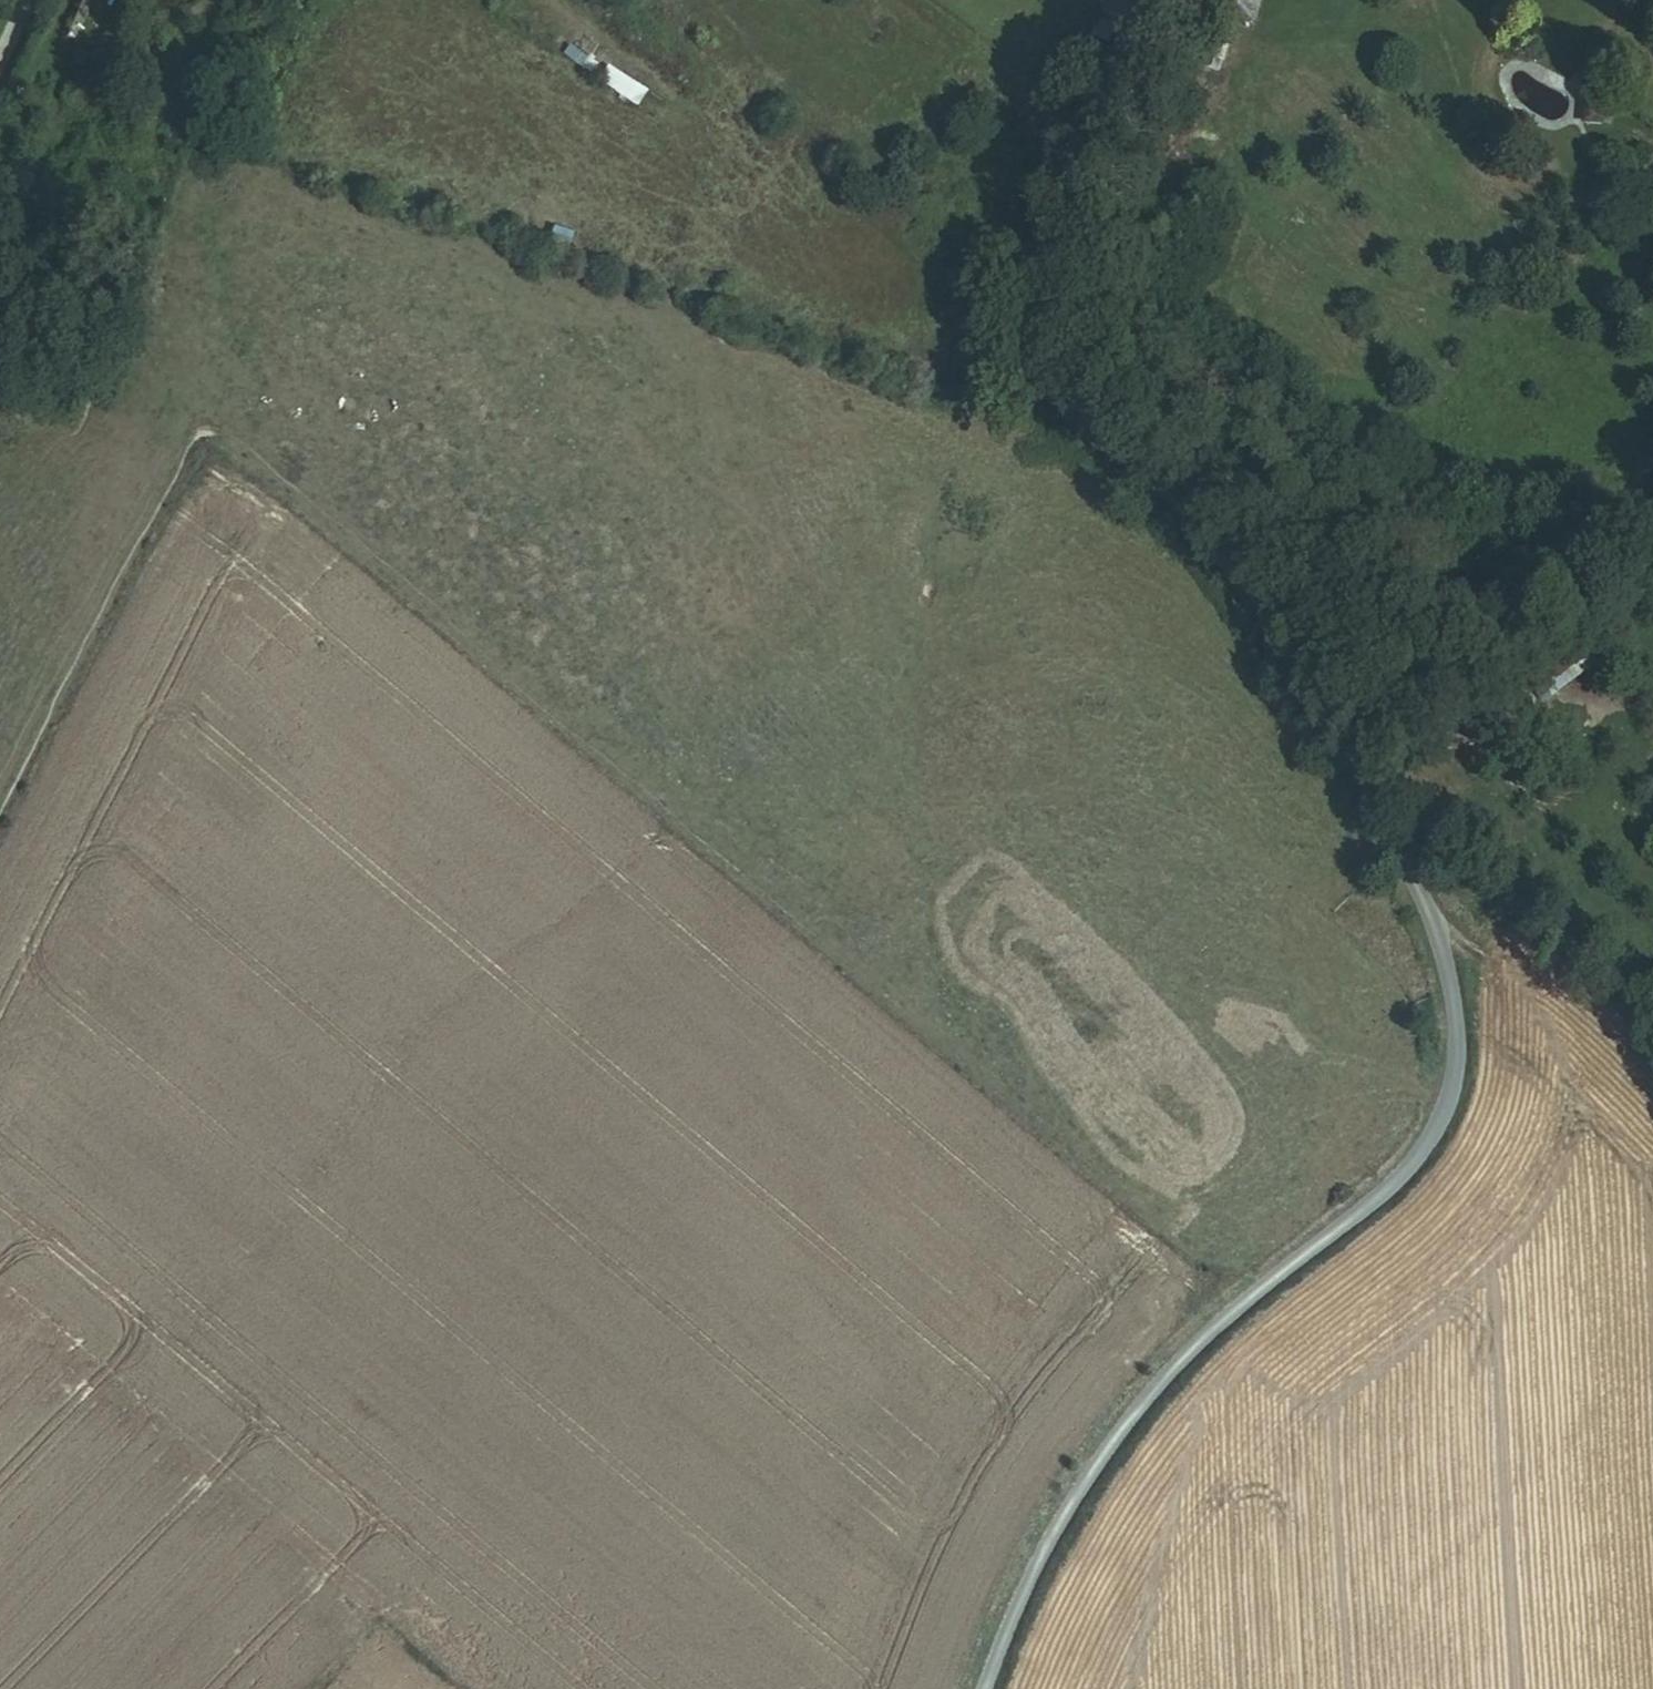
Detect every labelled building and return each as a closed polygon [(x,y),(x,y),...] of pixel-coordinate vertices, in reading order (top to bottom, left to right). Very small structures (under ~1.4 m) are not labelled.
[(1242,22),(1247,0),(1203,0),(1200,14),(1242,22)]
